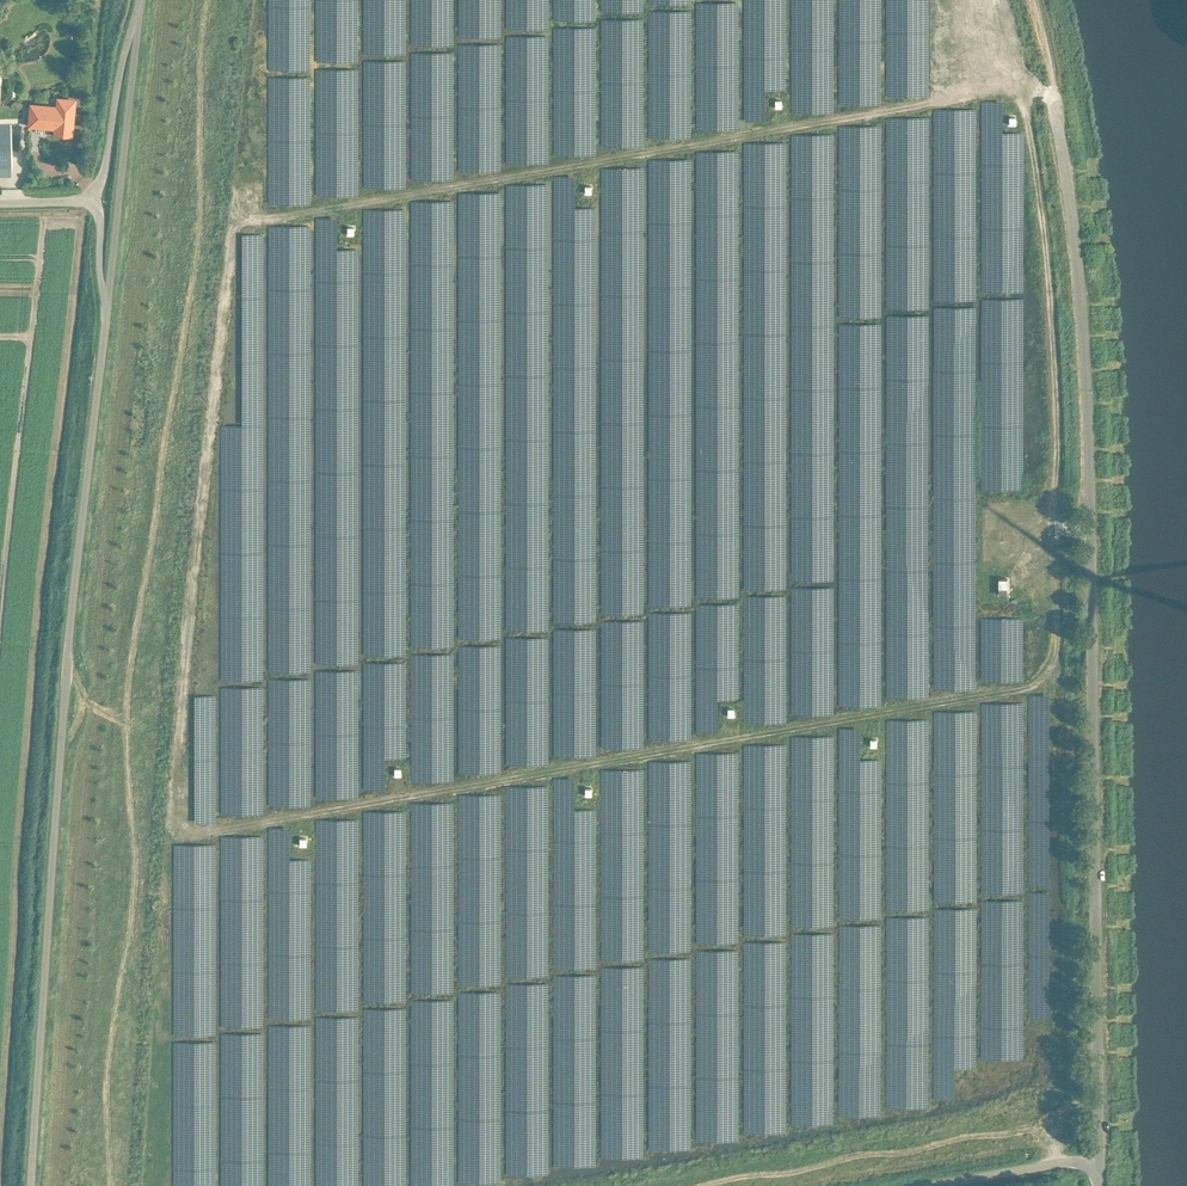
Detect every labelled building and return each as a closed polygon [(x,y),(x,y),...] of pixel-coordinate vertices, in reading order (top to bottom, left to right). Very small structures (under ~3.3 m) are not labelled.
[(74,101),(62,100),(58,99),(58,108),(32,106),(30,125),(52,126),(56,126),(55,134),(49,134),(48,134),(64,136),(64,135),(68,135),(71,132),(74,101)] [(12,165),(11,128),(0,129),(0,165),(12,165)]
